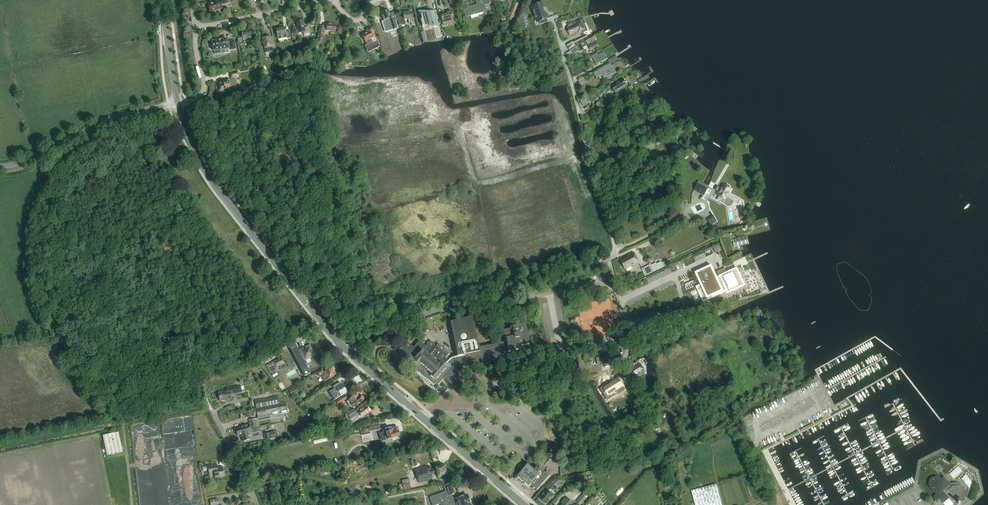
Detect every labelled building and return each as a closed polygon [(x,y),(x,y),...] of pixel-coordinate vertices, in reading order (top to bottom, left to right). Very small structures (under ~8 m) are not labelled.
[(222,5),(229,3),(228,0),(219,0),(215,1),(216,3),(209,5),(210,11),(218,10),(218,9),(222,8),(222,5)] [(463,5),(464,11),(465,11),(467,17),(471,15),(471,14),(477,12),(478,14),(483,12),(483,13),(484,12),(486,11),(484,7),(486,6),(485,5),(492,3),(491,0),(475,0),(476,2),(476,1),(478,5),(469,7),(468,3),(463,5)] [(515,2),(511,12),(510,12),(509,12),(508,15),(509,16),(507,19),(511,21),(513,17),(513,18),(515,14),(514,14),(518,4),(515,2)] [(537,22),(539,21),(541,24),(548,22),(546,18),(548,18),(546,13),(545,13),(543,7),(542,2),(531,6),(537,22)] [(389,10),(381,12),(384,20),(386,20),(387,22),(388,21),(389,24),(393,23),(394,26),(396,26),(399,25),(397,17),(394,18),(394,17),(391,18),(389,10)] [(426,26),(433,24),(433,26),(439,25),(435,11),(424,14),(424,12),(419,11),(423,27),(426,26)] [(447,24),(446,22),(453,20),(451,11),(447,12),(447,14),(441,16),(441,17),(443,25),(447,24)] [(414,18),(412,19),(411,12),(403,13),(404,17),(397,17),(399,25),(405,25),(405,19),(408,19),(409,23),(415,23),(414,18)] [(518,23),(520,28),(529,25),(526,17),(519,18),(520,22),(518,23)] [(585,24),(586,23),(584,19),(575,23),(574,21),(567,24),(569,27),(567,28),(570,36),(578,32),(579,33),(582,32),(583,33),(588,31),(585,24)] [(304,35),(310,33),(309,27),(304,28),(303,20),(296,21),(299,33),(304,32),(304,35)] [(323,43),(324,34),(324,30),(331,31),(331,33),(335,34),(335,33),(335,34),(336,25),(327,24),(327,27),(320,26),(319,33),(318,33),(317,42),(323,43)] [(287,38),(291,37),(290,31),(286,32),(285,27),(276,29),(278,39),(287,37),(287,38)] [(372,49),(380,46),(371,28),(366,30),(367,32),(362,35),(365,42),(371,39),(373,43),(370,45),(372,49)] [(250,46),(254,46),(251,30),(242,32),(242,35),(238,36),(239,42),(242,41),(242,38),(249,37),(250,40),(249,40),(250,46)] [(595,42),(596,41),(595,38),(590,40),(587,35),(577,41),(577,40),(567,45),(570,51),(571,50),(573,55),(580,51),(580,52),(584,50),(583,47),(588,45),(591,50),(597,47),(595,42)] [(266,53),(273,51),(276,51),(275,43),(272,44),(270,36),(262,38),(266,53)] [(212,42),(211,43),(212,47),(213,47),(213,49),(214,49),(215,52),(220,52),(219,48),(228,46),(230,45),(230,48),(236,47),(234,38),(228,39),(229,40),(227,40),(226,37),(211,39),(212,42)] [(592,56),(588,58),(589,60),(593,58),(596,64),(604,60),(602,54),(598,56),(597,54),(592,56)] [(603,76),(604,78),(607,77),(608,80),(615,76),(614,74),(616,73),(611,64),(600,70),(594,73),(597,78),(603,76)] [(237,87),(237,86),(236,78),(239,77),(238,72),(230,73),(231,79),(231,80),(229,80),(225,80),(225,81),(221,82),(221,85),(220,85),(220,86),(219,87),(220,89),(220,90),(221,91),(230,89),(237,87)] [(624,79),(612,87),(616,93),(628,85),(624,79)] [(580,101),(584,107),(589,104),(585,98),(580,101)] [(705,154),(697,148),(694,153),(702,158),(705,154)] [(651,155),(648,157),(652,166),(656,164),(651,155)] [(708,188),(698,183),(694,190),(704,196),(708,188)] [(721,189),(717,186),(715,190),(719,192),(717,195),(719,196),(717,200),(727,206),(731,199),(732,200),(734,196),(729,193),(731,190),(730,189),(730,188),(730,186),(727,185),(726,185),(725,186),(724,185),(721,189)] [(713,215),(707,219),(710,226),(717,222),(713,215)] [(708,228),(706,224),(702,225),(707,235),(712,232),(710,227),(708,228)] [(747,237),(733,240),(735,248),(749,244),(747,237)] [(716,252),(721,250),(718,243),(713,245),(716,252)] [(628,256),(628,257),(626,258),(627,259),(621,261),(625,269),(633,265),(634,266),(639,264),(633,253),(628,256)] [(651,264),(642,269),(646,276),(664,267),(661,262),(657,264),(656,263),(652,265),(651,264)] [(711,267),(697,273),(702,285),(698,287),(704,301),(727,290),(728,292),(743,285),(736,269),(727,274),(725,268),(714,273),(711,267)] [(450,321),(458,356),(454,357),(451,358),(449,359),(448,360),(446,357),(449,353),(438,343),(437,346),(431,340),(426,346),(420,341),(413,347),(407,342),(398,352),(405,358),(406,357),(416,367),(416,368),(427,378),(428,377),(436,385),(443,377),(451,384),(452,383),(460,375),(457,371),(468,369),(469,371),(472,370),(471,366),(482,364),(482,365),(507,360),(505,353),(521,349),(520,346),(530,344),(526,324),(510,327),(511,329),(503,331),(505,342),(479,347),(474,323),(473,317),(450,321)] [(295,345),(290,348),(299,366),(302,371),(304,376),(310,373),(303,360),(305,359),(307,364),(311,361),(309,357),(314,355),(313,354),(313,353),(312,351),(311,350),(309,346),(300,351),(301,351),(299,352),(295,345)] [(285,363),(282,357),(273,361),(273,362),(267,365),(271,373),(278,369),(277,368),(279,367),(278,366),(280,365),(282,369),(287,366),(285,363)] [(631,370),(622,376),(624,379),(625,382),(626,381),(628,384),(631,382),(630,379),(634,376),(633,375),(644,369),(640,363),(634,367),(633,360),(629,361),(631,370)] [(324,367),(316,372),(319,377),(320,376),(321,375),(322,377),(325,381),(328,379),(336,374),(333,371),(334,370),(333,369),(332,368),(331,368),(330,366),(325,369),(324,367)] [(616,380),(604,387),(608,395),(616,390),(619,394),(625,390),(624,388),(628,386),(625,382),(624,379),(620,381),(619,380),(617,381),(616,380)] [(336,399),(341,396),(347,392),(344,388),(343,388),(339,382),(333,386),(331,384),(322,390),(324,393),(328,390),(330,393),(331,392),(336,399)] [(241,385),(232,387),(226,388),(226,391),(218,392),(220,401),(227,399),(228,400),(232,399),(231,394),(242,392),(241,385)] [(299,392),(295,386),(289,391),(292,396),(299,392)] [(355,411),(354,410),(353,408),(354,408),(354,407),(362,401),(362,400),(364,399),(364,398),(363,396),(361,396),(359,397),(357,394),(355,396),(354,395),(348,399),(349,399),(346,401),(350,407),(352,407),(353,407),(344,413),(346,416),(355,411)] [(345,395),(336,401),(338,404),(347,398),(345,395)] [(264,398),(254,400),(255,404),(256,408),(279,404),(277,396),(270,397),(271,399),(265,400),(264,398)] [(256,412),(258,418),(288,413),(286,402),(279,404),(256,408),(256,412)] [(357,409),(352,413),(348,415),(351,419),(360,414),(362,417),(364,415),(365,417),(369,414),(368,413),(370,412),(366,406),(363,409),(362,408),(358,410),(357,409)] [(238,436),(241,435),(248,433),(247,430),(251,429),(250,427),(259,426),(257,419),(249,420),(250,425),(235,429),(238,436)] [(362,425),(364,433),(370,431),(380,429),(379,424),(378,421),(371,423),(362,425)] [(385,429),(385,430),(383,431),(386,440),(399,436),(398,431),(396,427),(391,429),(390,427),(385,429)] [(241,435),(243,442),(250,440),(249,437),(250,436),(249,434),(252,433),(251,429),(247,430),(248,433),(241,435)] [(107,455),(123,452),(119,432),(103,435),(107,455)] [(550,456),(544,464),(545,465),(546,464),(550,460),(552,458),(550,456)] [(220,478),(225,477),(224,470),(223,470),(222,467),(218,468),(217,464),(203,467),(203,471),(208,470),(209,474),(214,473),(215,478),(220,477),(220,478)] [(435,468),(437,473),(438,477),(447,474),(446,470),(447,468),(446,465),(444,465),(440,466),(440,464),(437,465),(437,467),(436,467),(435,468)] [(550,475),(542,468),(541,470),(538,467),(536,470),(529,464),(516,478),(524,485),(527,482),(530,485),(531,484),(538,490),(550,475)] [(567,474),(569,468),(564,464),(560,468),(560,474),(567,474)] [(431,475),(437,473),(435,468),(431,469),(430,466),(427,467),(426,466),(414,469),(419,482),(432,478),(431,475)] [(929,486),(930,488),(936,494),(934,496),(934,497),(934,498),(937,502),(940,499),(942,502),(943,503),(945,502),(949,498),(954,504),(956,502),(959,499),(960,498),(962,496),(962,494),(963,492),(962,489),(961,488),(959,486),(957,486),(954,486),(952,487),(945,478),(944,476),(941,479),(939,477),(937,476),(934,477),(932,478),(930,479),(929,481),(929,484),(929,486)] [(554,495),(549,490),(558,480),(554,477),(545,487),(547,489),(543,494),(543,495),(540,499),(546,504),(549,500),(550,500),(554,495)] [(400,491),(411,489),(409,479),(402,480),(403,484),(399,484),(399,487),(400,491)] [(467,495),(456,499),(458,503),(455,504),(452,494),(454,493),(451,484),(443,486),(445,491),(429,497),(432,504),(436,504),(442,503),(442,504),(471,504),(467,495)] [(695,504),(722,504),(716,484),(691,491),(695,504)] [(585,492),(576,502),(580,504),(581,504),(587,498),(586,497),(588,495),(585,492)]
